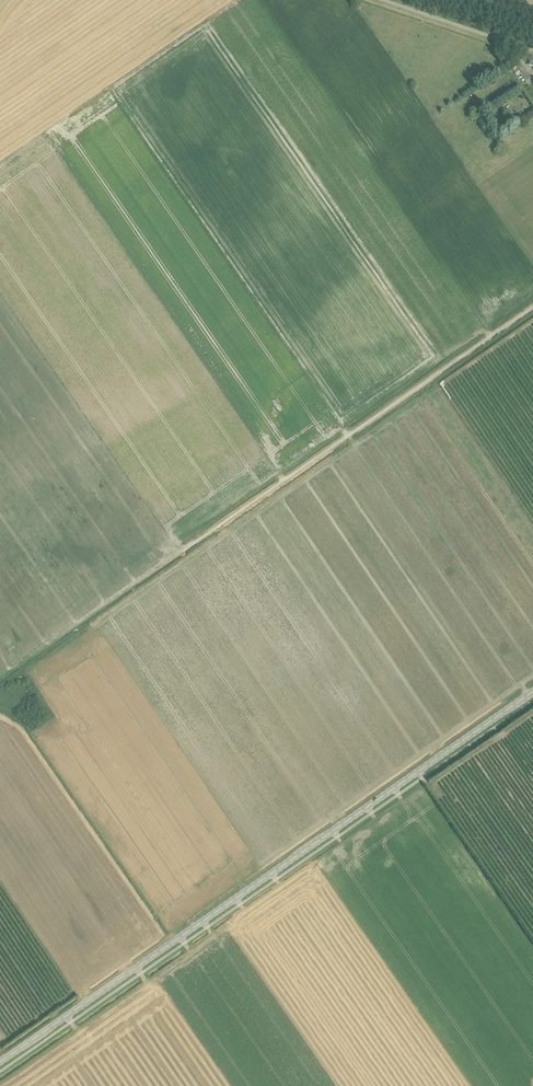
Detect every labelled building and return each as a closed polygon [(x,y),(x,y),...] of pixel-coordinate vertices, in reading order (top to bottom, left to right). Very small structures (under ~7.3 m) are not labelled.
[(518,71),(515,74),(517,77),(521,74),(526,82),(531,79),(523,68),(519,71),(518,71)]
